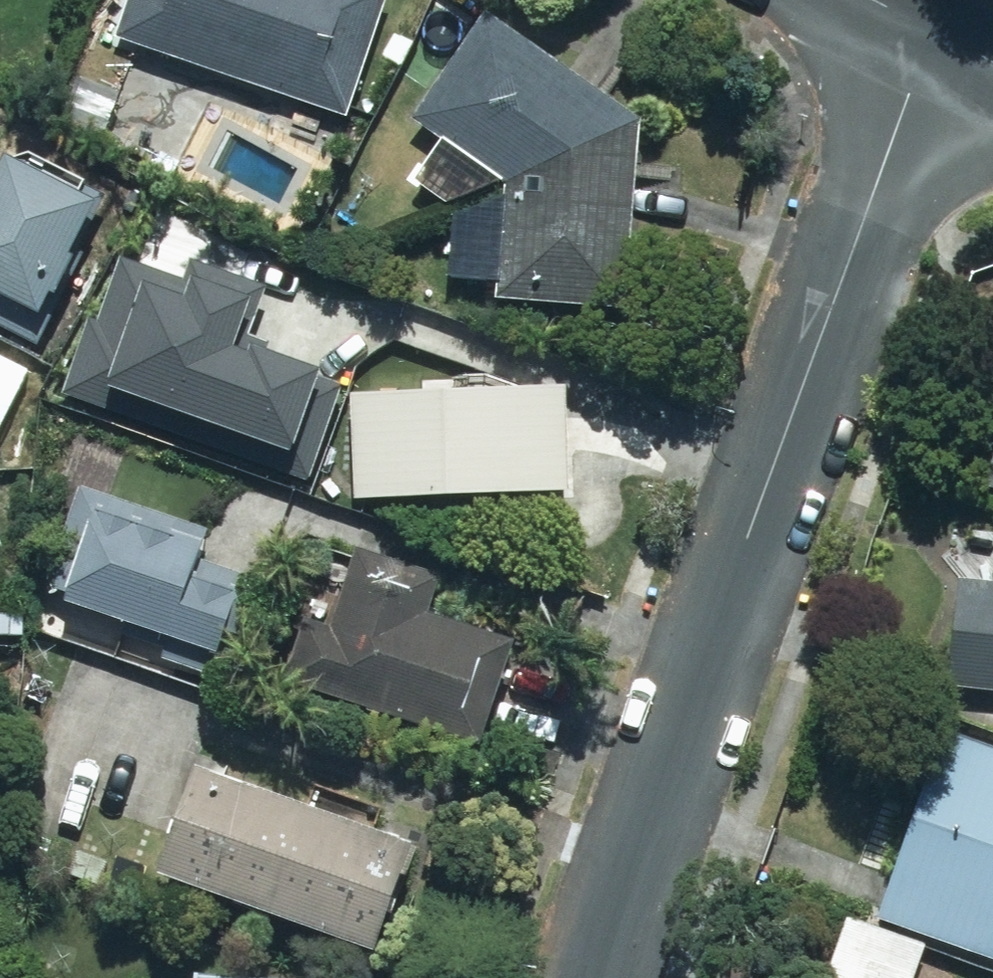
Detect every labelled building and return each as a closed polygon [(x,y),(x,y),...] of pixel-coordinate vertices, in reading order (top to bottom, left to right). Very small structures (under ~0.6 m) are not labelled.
[(113,41),(350,121),(391,0),(127,0),(113,41)] [(489,18),(416,121),(507,188),(499,302),(630,314),(644,127),(489,18)] [(40,349),(52,326),(43,322),(100,208),(8,163),(0,179),(0,329),(40,349)] [(89,312),(59,397),(305,483),(342,377),(267,351),(271,342),(250,334),(267,285),(194,259),(186,280),(121,257),(100,316),(89,312)] [(33,373),(0,357),(0,436),(33,373)] [(570,393),(355,399),(358,503),(573,498),(570,393)] [(212,532),(80,491),(48,590),(70,596),(66,608),(169,641),(163,662),(232,684),(264,583),(202,564),(212,532)] [(321,549),(277,683),(482,750),(517,646),(431,618),(443,580),(359,552),(356,561),(321,549)] [(960,582),(949,690),(992,694),(992,586),(960,582)] [(944,738),(881,921),(992,959),(992,755),(944,738)] [(416,852),(198,773),(162,881),(377,958),(416,852)] [(851,922),(832,977),(918,977),(929,948),(851,922)]
